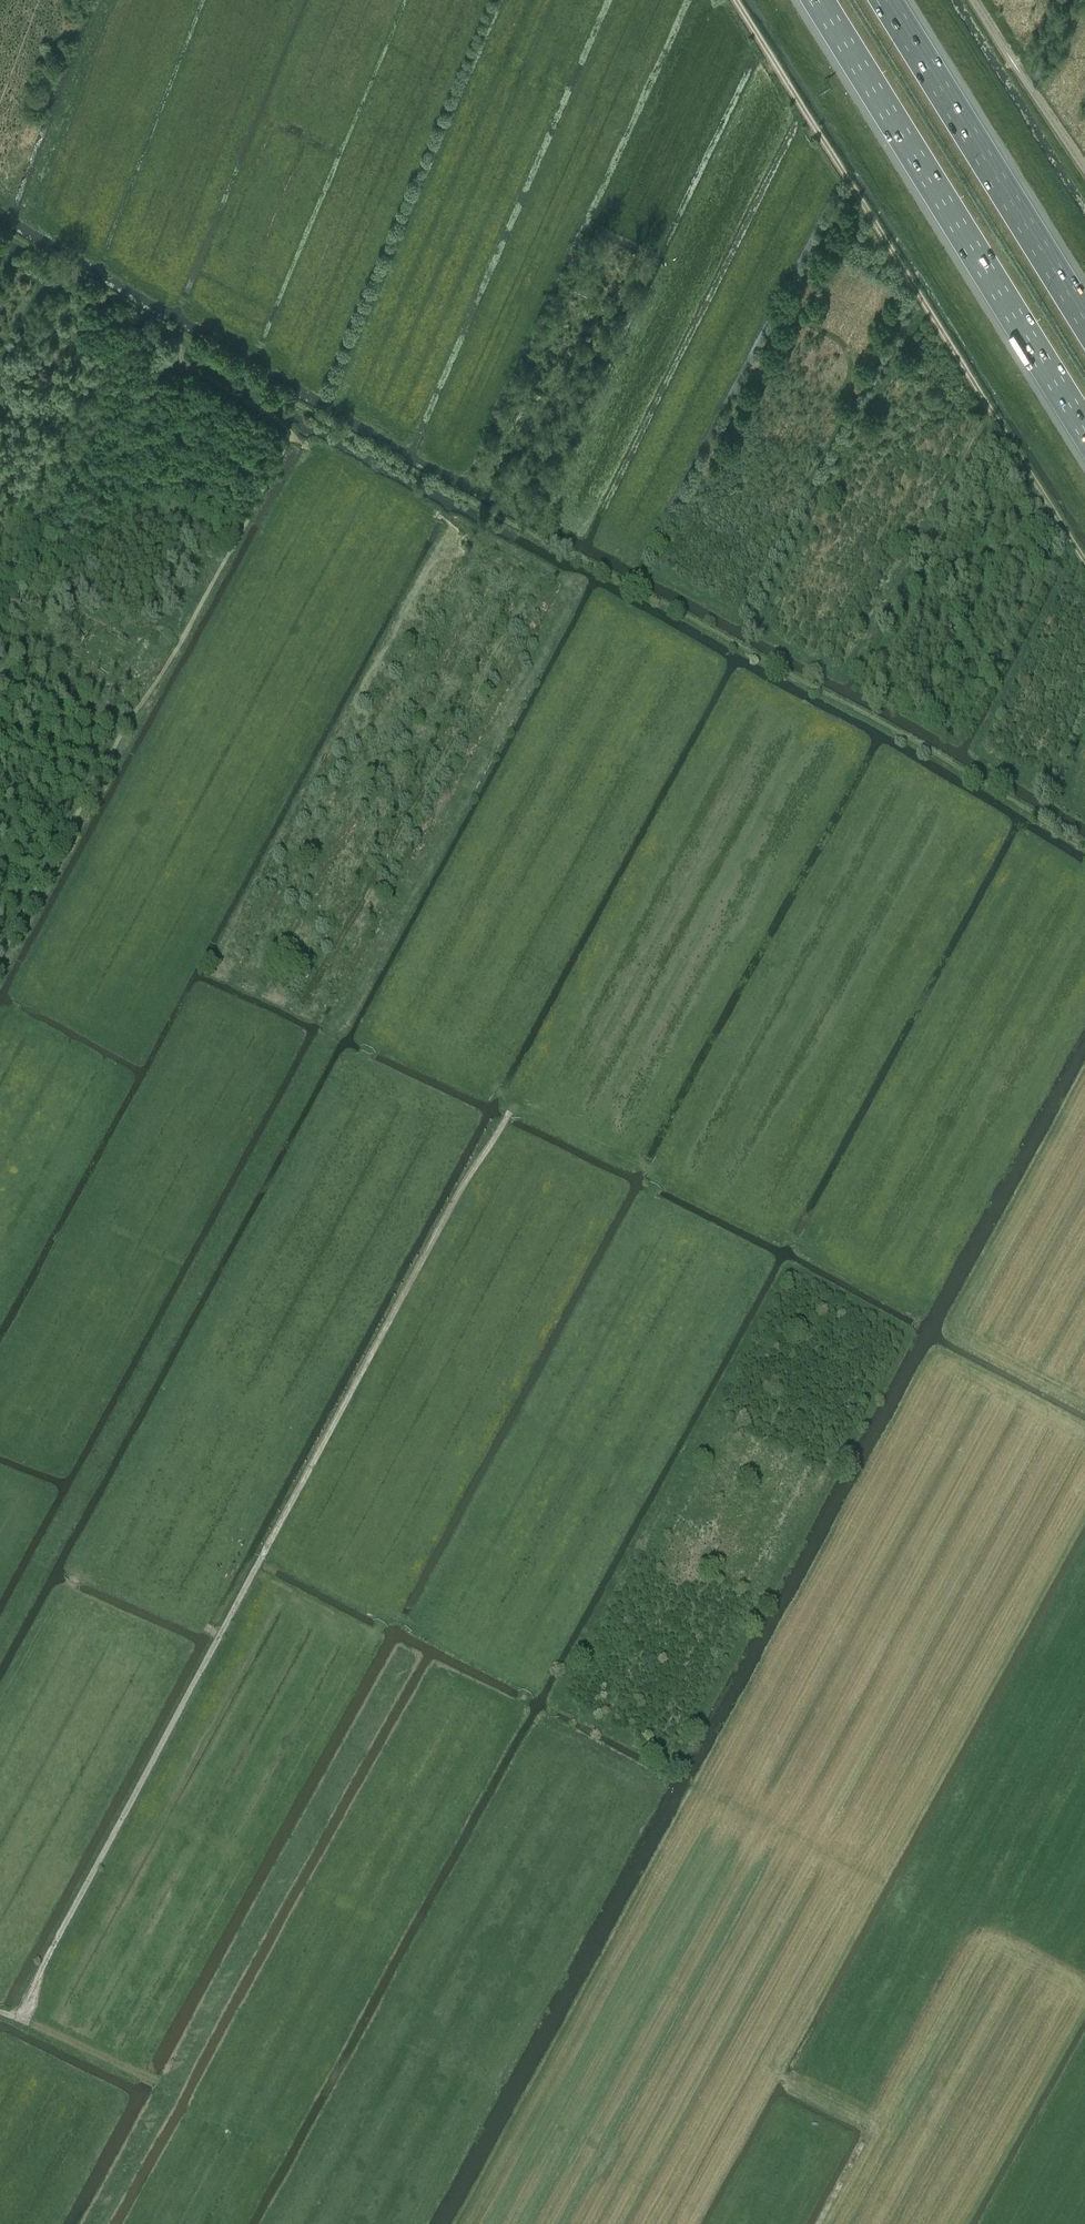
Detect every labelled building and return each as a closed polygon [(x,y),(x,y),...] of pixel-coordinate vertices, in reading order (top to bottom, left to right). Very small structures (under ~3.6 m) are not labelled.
[(1075,444),(1084,460),(1084,447),(1081,440),(1075,444)]
